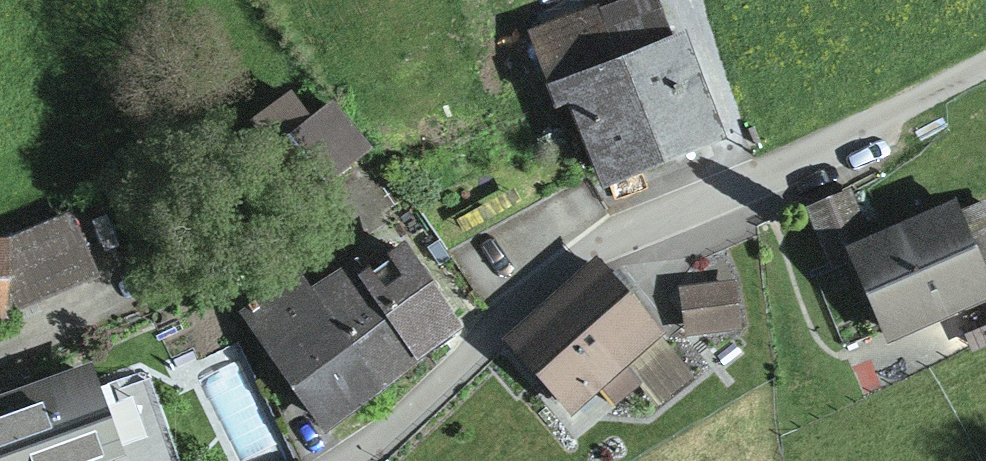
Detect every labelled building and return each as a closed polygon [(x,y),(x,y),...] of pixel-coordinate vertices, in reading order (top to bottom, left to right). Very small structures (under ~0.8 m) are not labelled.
[(603,18),(667,181),(730,157),(688,45),(673,50),(654,0),(650,0),(603,18)] [(600,10),(526,39),(559,123),(570,119),(604,205),(667,181),(603,18),(600,10)] [(291,100),(249,127),(265,153),(307,125),(291,100)] [(373,155),(333,110),(285,152),(325,197),(373,155)] [(845,258),(874,247),(853,194),(806,213),(827,265),(845,258)] [(845,258),(888,354),(985,310),(985,204),(960,216),(957,209),(874,247),(845,258)] [(0,251),(0,333),(12,332),(12,324),(99,285),(71,221),(2,251),(0,251)] [(407,255),(364,283),(423,370),(465,342),(407,255)] [(322,438),(382,397),(313,295),(293,265),(233,304),(322,438)] [(423,370),(364,283),(354,267),(313,295),(382,397),(423,370)] [(661,341),(596,268),(504,350),(571,425),(603,397),(616,412),(641,390),(625,373),(661,341)] [(737,285),(680,291),(686,341),(743,334),(737,285)] [(966,341),(973,358),(985,352),(985,332),(966,341)] [(696,378),(661,341),(625,373),(641,390),(660,411),(696,378)] [(2,405),(21,460),(178,460),(152,383),(103,398),(94,374),(2,405)] [(2,405),(0,406),(0,460),(21,460),(2,405)]
